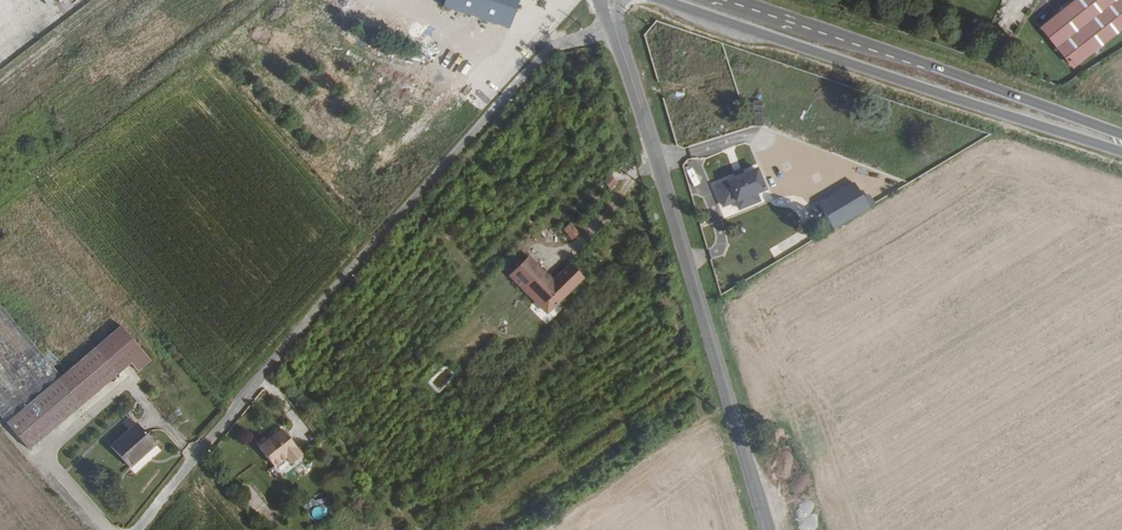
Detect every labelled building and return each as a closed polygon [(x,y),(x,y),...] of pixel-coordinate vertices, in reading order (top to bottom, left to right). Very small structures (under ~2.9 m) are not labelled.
[(28,53),(16,35),(22,31),(11,13),(17,9),(11,0),(0,0),(0,70),(28,53)] [(47,26),(84,7),(81,0),(34,0),(47,26)] [(508,29),(517,0),(444,0),(441,8),(508,29)] [(1061,10),(1094,51),(1121,27),(1121,0),(1073,0),(1061,10)] [(1043,23),(1076,64),(1092,51),(1059,12),(1043,23)] [(760,123),(759,111),(751,112),(753,124),(760,123)] [(609,134),(602,131),(599,141),(606,143),(609,134)] [(735,177),(742,174),(740,169),(733,171),(735,177)] [(735,177),(712,185),(721,205),(734,200),(754,193),(763,189),(755,170),(742,174),(735,177)] [(611,190),(618,182),(609,175),(603,183),(611,190)] [(873,210),(861,183),(819,202),(831,229),(873,210)] [(757,201),(754,193),(734,200),(737,208),(757,201)] [(581,231),(570,219),(563,226),(574,237),(581,231)] [(723,255),(723,247),(709,247),(709,255),(723,255)] [(558,301),(587,272),(575,260),(552,282),(524,254),(506,272),(535,301),(547,313),(558,301)] [(547,313),(535,301),(529,307),(547,324),(564,307),(558,301),(547,313)] [(0,307),(0,416),(7,425),(61,377),(0,307)] [(107,337),(130,363),(137,371),(150,360),(119,326),(107,337)] [(107,337),(61,377),(7,425),(30,451),(130,363),(107,337)] [(152,444),(131,425),(108,450),(129,469),(152,444)] [(303,454),(282,428),(259,446),(274,466),(287,456),(292,463),(303,454)]
